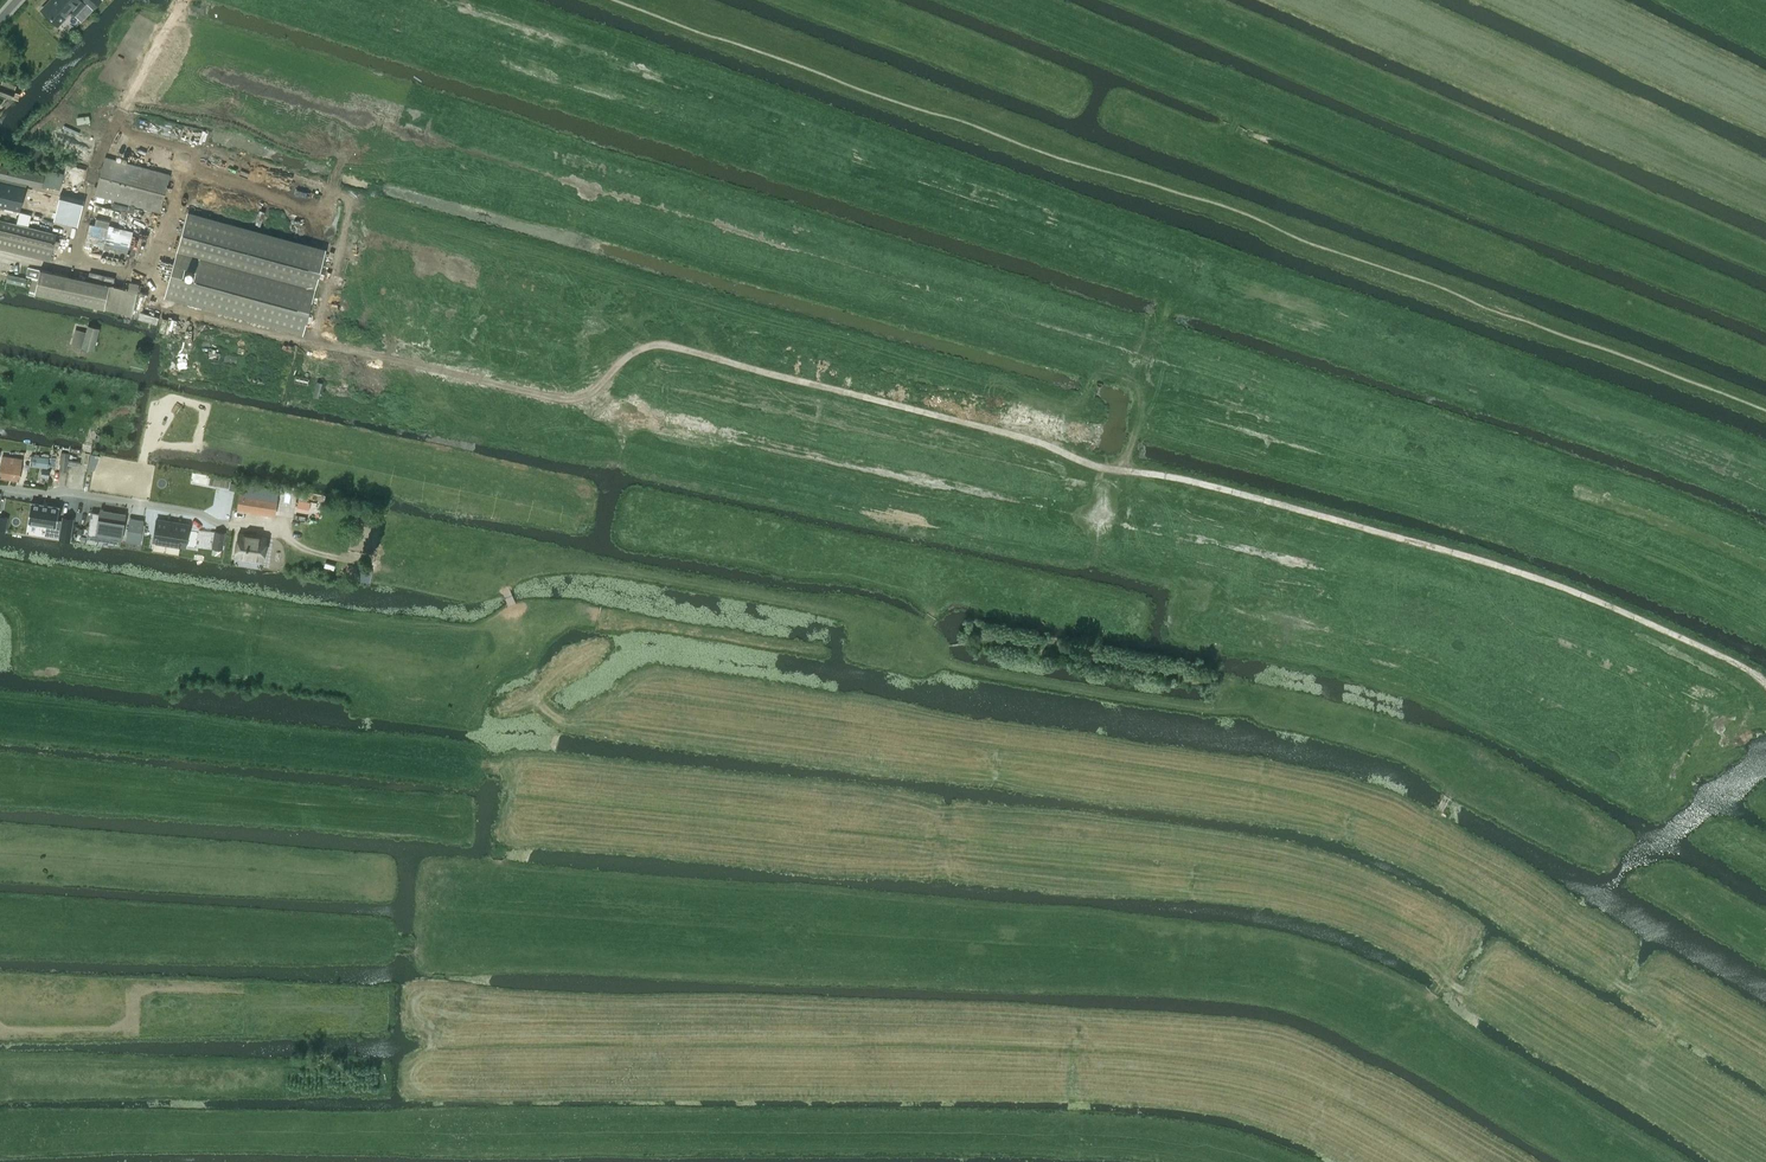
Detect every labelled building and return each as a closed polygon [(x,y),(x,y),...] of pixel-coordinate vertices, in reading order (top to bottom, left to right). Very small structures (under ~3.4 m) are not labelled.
[(43,9),(58,24),(71,10),(76,15),(87,3),(84,0),(51,0),(43,9)] [(11,98),(15,89),(16,85),(2,80),(1,84),(0,84),(0,94),(11,98)] [(159,212),(169,174),(105,157),(95,195),(159,212)] [(1,206),(20,210),(27,183),(41,186),(42,185),(60,189),(63,174),(45,170),(44,175),(1,164),(0,169),(0,205),(1,206)] [(61,193),(54,221),(77,227),(84,199),(61,193)] [(187,213),(166,287),(165,293),(188,300),(302,331),(304,325),(305,322),(324,251),(210,220),(187,213)] [(84,244),(103,249),(102,253),(125,259),(133,231),(109,225),(110,221),(96,217),(94,224),(89,223),(84,244)] [(0,219),(0,249),(50,261),(57,233),(0,219)] [(28,267),(26,276),(32,277),(28,294),(34,295),(34,296),(35,293),(133,315),(138,290),(114,285),(40,269),(28,267)] [(94,351),(100,328),(87,325),(86,331),(75,329),(71,345),(94,351)] [(22,459),(3,456),(0,473),(0,477),(19,480),(22,459)] [(46,468),(47,458),(31,457),(29,466),(46,468)] [(239,500),(237,509),(274,515),(277,499),(262,496),(240,493),(239,500)] [(30,501),(27,521),(46,524),(45,532),(60,535),(60,537),(71,538),(74,518),(63,516),(63,520),(58,519),(60,505),(30,501)] [(91,511),(87,535),(98,536),(98,534),(111,536),(110,538),(121,540),(125,514),(124,514),(124,517),(116,515),(116,513),(100,510),(100,513),(91,511)] [(157,520),(153,541),(186,546),(189,525),(157,520)] [(238,533),(235,556),(263,560),(266,537),(238,533)]
